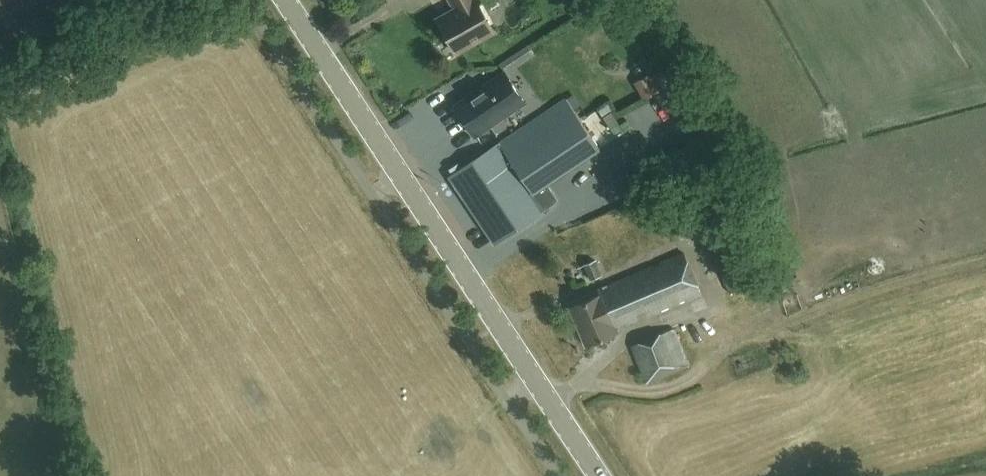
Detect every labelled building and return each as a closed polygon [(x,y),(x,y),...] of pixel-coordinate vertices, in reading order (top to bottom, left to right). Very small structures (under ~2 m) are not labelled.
[(482,6),(479,0),(449,0),(453,7),(436,17),(456,52),(495,29),(482,6)] [(455,103),(465,118),(475,133),(524,101),(504,71),(455,103)] [(642,81),(651,97),(664,90),(655,74),(642,81)] [(566,97),(498,143),(449,175),(494,243),(541,212),(540,210),(557,199),(546,183),(599,148),(566,97)] [(748,285),(728,237),(710,245),(730,292),(748,285)] [(603,292),(569,306),(585,344),(618,330),(614,322),(622,318),(624,324),(700,292),(683,252),(601,286),(603,292)] [(583,263),(590,280),(602,274),(595,259),(583,263)] [(674,328),(631,345),(646,382),(688,365),(674,328)]
